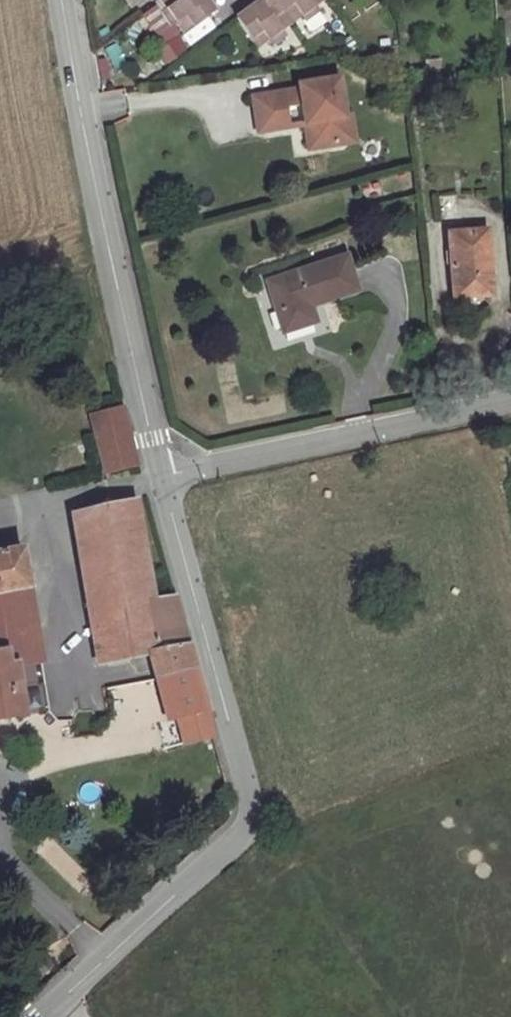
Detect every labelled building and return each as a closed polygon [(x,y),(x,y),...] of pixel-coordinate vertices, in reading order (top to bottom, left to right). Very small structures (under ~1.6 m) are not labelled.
[(168,9),(164,12),(175,25),(179,23),(186,32),(215,12),(206,1),(206,0),(162,0),(168,9)] [(262,1),(247,11),(239,17),(257,45),(267,39),(272,44),(285,34),(282,29),(303,14),(308,17),(321,9),(318,3),(321,0),(261,0),(262,1)] [(247,11),(262,1),(261,0),(253,0),(244,7),(247,11)] [(143,17),(154,33),(166,25),(156,9),(143,17)] [(253,97),(259,130),(290,125),(287,106),(302,104),(305,123),(309,147),(339,142),(334,118),(344,116),(338,77),(299,84),(300,89),(253,97)] [(302,104),(287,106),(290,125),(305,123),(302,104)] [(344,116),(334,118),(339,142),(355,140),(351,115),(344,116)] [(486,219),(450,222),(456,292),(494,289),(486,219)] [(346,254),(278,276),(286,302),(276,306),(285,331),(317,319),(313,304),(357,288),(346,254)] [(267,279),(276,306),(286,302),(278,276),(267,279)] [(102,476),(138,470),(122,400),(111,402),(113,412),(91,417),(102,476)] [(99,610),(158,592),(140,494),(78,508),(99,610)] [(0,539),(0,657),(16,652),(19,664),(23,663),(49,655),(24,534),(0,539)] [(158,592),(99,610),(108,660),(157,647),(196,637),(181,589),(158,592)] [(164,673),(172,671),(201,664),(196,637),(157,647),(164,673)] [(0,657),(0,718),(35,710),(23,663),(19,664),(16,652),(0,657)] [(215,705),(201,664),(172,671),(183,714),(215,705)] [(145,712),(145,710),(159,707),(153,679),(110,689),(116,718),(145,712)] [(49,837),(36,850),(79,893),(92,880),(49,837)]
